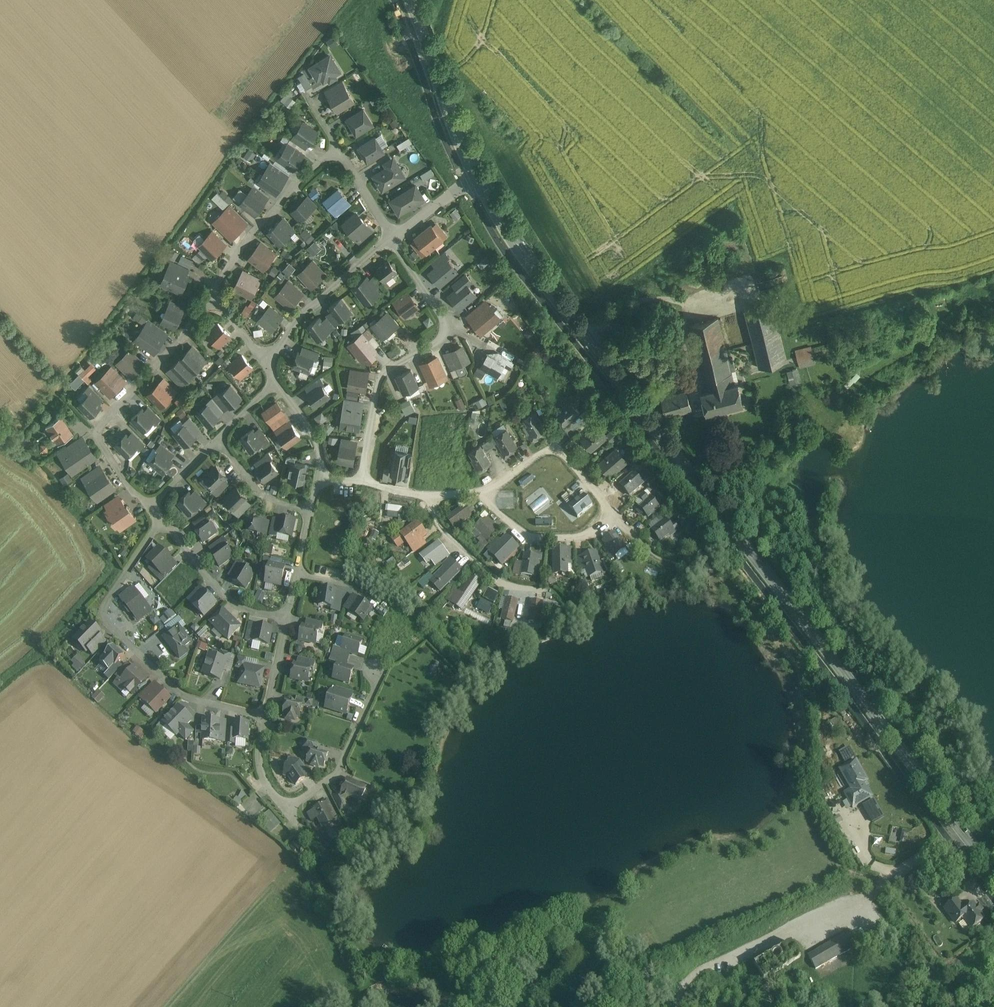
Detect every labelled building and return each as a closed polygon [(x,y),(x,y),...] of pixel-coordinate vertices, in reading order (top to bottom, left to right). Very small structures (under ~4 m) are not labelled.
[(330,56),(312,67),(316,73),(315,75),(317,78),(321,78),(321,77),(325,83),(330,79),(329,78),(340,72),(330,56)] [(311,85),(305,74),(300,77),(306,87),(311,85)] [(342,82),(325,92),(328,97),(345,87),(342,82)] [(328,97),(337,112),(354,102),(345,87),(328,97)] [(364,110),(347,120),(356,135),(373,125),(364,110)] [(317,132),(303,122),(295,135),(301,139),(309,144),(309,145),(317,132)] [(301,139),(295,135),(291,140),(297,144),(297,143),(301,139)] [(409,136),(396,144),(400,149),(412,142),(409,136)] [(375,138),(359,148),(368,162),(384,153),(375,138)] [(309,144),(301,139),(297,143),(305,149),(309,144)] [(302,155),(288,145),(279,159),(293,169),(302,155)] [(243,155),(249,161),(256,154),(250,148),(243,155)] [(393,157),(384,163),(387,168),(396,163),(397,163),(393,157)] [(278,167),(271,162),(258,182),(276,194),(286,179),(275,172),(278,167)] [(387,168),(374,176),(383,190),(404,177),(396,163),(387,168)] [(289,174),(278,167),(275,172),(286,179),(289,174)] [(431,168),(420,174),(423,179),(434,173),(431,168)] [(407,181),(392,191),(395,195),(410,185),(407,181)] [(254,186),(241,204),(255,215),(264,203),(255,196),(260,190),(254,186)] [(416,186),(391,201),(399,215),(418,203),(414,195),(419,192),(416,186)] [(316,188),(308,192),(311,198),(319,194),(316,188)] [(268,197),(260,190),(255,196),(264,203),(268,197)] [(338,190),(324,202),(336,216),(343,211),(339,206),(346,200),(338,190)] [(232,200),(223,192),(220,195),(229,203),(232,200)] [(229,203),(220,195),(217,198),(226,206),(229,203)] [(317,205),(308,196),(304,200),(312,209),(317,205)] [(312,209),(304,200),(292,212),(301,221),(312,209)] [(346,200),(339,206),(343,211),(350,204),(346,200)] [(238,214),(230,206),(220,216),(224,219),(217,225),(232,239),(243,227),(234,218),(238,214)] [(455,207),(449,212),(455,219),(461,214),(455,207)] [(247,223),(238,214),(234,218),(243,227),(247,223)] [(360,219),(355,214),(346,222),(350,227),(349,228),(360,241),(365,237),(361,232),(368,226),(361,218),(360,219)] [(295,230),(284,218),(279,222),(290,234),(295,230)] [(290,234),(279,222),(268,232),(279,244),(290,234)] [(443,231),(436,223),(432,226),(439,235),(443,231)] [(431,225),(423,232),(434,246),(447,236),(443,231),(439,235),(432,226),(431,225)] [(368,226),(361,232),(365,237),(372,231),(368,226)] [(308,241),(314,236),(306,227),(300,232),(308,241)] [(208,242),(202,248),(211,257),(218,250),(219,252),(222,248),(214,240),(218,237),(213,231),(205,239),(208,242)] [(423,232),(415,238),(416,239),(423,247),(418,251),(422,256),(434,246),(423,232)] [(226,245),(218,237),(214,240),(222,248),(226,245)] [(423,247),(416,239),(411,242),(418,251),(423,247)] [(307,248),(314,255),(321,247),(314,241),(307,248)] [(270,249),(261,242),(257,247),(266,254),(270,249)] [(266,254),(257,247),(255,250),(256,251),(251,259),(264,269),(275,254),(270,249),(266,254)] [(174,260),(178,252),(171,249),(167,256),(174,260)] [(436,268),(429,273),(440,285),(457,271),(447,259),(449,257),(444,251),(439,255),(440,256),(444,261),(436,268)] [(192,261),(181,256),(179,262),(189,267),(192,261)] [(440,256),(431,263),(436,268),(444,261),(440,256)] [(388,260),(377,269),(385,281),(397,272),(388,260)] [(322,278),(312,268),(315,264),(313,261),(305,268),(308,271),(301,277),(310,286),(317,280),(318,281),(322,278)] [(189,269),(173,262),(162,284),(182,293),(189,276),(186,275),(189,269)] [(290,275),(294,266),(287,262),(282,271),(290,275)] [(325,275),(315,264),(312,268),(322,278),(325,275)] [(253,276),(244,271),(241,276),(251,281),(253,276)] [(465,274),(452,285),(456,289),(465,282),(461,279),(466,275),(465,274)] [(456,289),(449,296),(459,309),(476,295),(467,285),(471,281),(466,275),(461,279),(465,282),(456,289)] [(251,281),(241,276),(239,280),(241,281),(236,289),(251,297),(260,280),(253,276),(251,281)] [(367,277),(353,287),(361,299),(381,284),(377,279),(372,283),(367,277)] [(294,286),(289,281),(276,295),(289,306),(295,299),(297,301),(299,297),(291,290),(294,286)] [(303,293),(294,286),(291,290),(299,297),(303,293)] [(406,293),(398,299),(401,303),(409,298),(406,293)] [(409,298),(401,303),(398,299),(394,302),(400,310),(403,308),(408,315),(418,307),(416,304),(414,305),(409,298)] [(251,312),(255,301),(249,299),(245,310),(251,312)] [(341,299),(329,308),(331,310),(339,321),(351,312),(341,299)] [(176,303),(171,301),(168,306),(170,307),(164,322),(175,327),(182,312),(173,309),(176,303)] [(499,319),(484,301),(477,307),(481,312),(471,320),(482,333),(499,319)] [(184,307),(176,303),(173,309),(182,312),(184,307)] [(773,304),(745,310),(757,365),(785,359),(773,304)] [(270,307),(263,314),(266,317),(261,322),(271,331),(279,322),(270,314),(274,310),(270,307)] [(481,312),(477,307),(467,316),(471,320),(481,312)] [(282,317),(274,310),(270,314),(279,322),(282,317)] [(339,321),(331,310),(326,315),(327,316),(334,326),(340,321),(339,321)] [(131,317),(143,323),(146,317),(135,311),(131,317)] [(387,313),(372,325),(381,335),(387,330),(389,333),(393,330),(387,322),(391,318),(387,313)] [(334,326),(327,316),(322,320),(329,331),(330,331),(335,327),(334,326)] [(691,338),(720,330),(718,321),(721,320),(721,317),(717,318),(717,317),(688,325),(691,338)] [(319,318),(307,327),(317,340),(329,331),(322,320),(319,318)] [(398,326),(391,318),(387,322),(393,330),(398,326)] [(164,339),(151,330),(155,324),(149,320),(141,331),(144,333),(139,341),(154,353),(164,339)] [(230,335),(218,323),(207,334),(219,346),(230,335)] [(168,333),(155,324),(151,330),(164,339),(168,333)] [(363,325),(352,332),(355,337),(366,330),(363,325)] [(377,340),(367,329),(366,330),(355,337),(357,340),(363,335),(371,345),(377,340)] [(705,389),(734,382),(720,330),(691,338),(705,389)] [(357,340),(351,345),(362,359),(365,356),(368,360),(374,355),(371,351),(374,349),(371,345),(363,335),(357,340)] [(811,346),(795,350),(798,359),(813,355),(811,346)] [(200,354),(193,347),(189,351),(196,358),(200,354)] [(312,351),(303,347),(301,353),(311,356),(312,351)] [(455,349),(450,352),(453,359),(448,361),(452,368),(469,361),(463,348),(456,351),(455,349)] [(130,349),(118,362),(132,376),(144,363),(130,349)] [(499,355),(490,349),(487,354),(496,359),(499,355)] [(196,358),(189,351),(184,355),(186,357),(182,361),(194,373),(206,360),(200,353),(200,354),(196,358)] [(319,353),(313,351),(312,351),(311,356),(314,357),(314,358),(317,360),(319,353)] [(301,353),(298,352),(293,366),(309,371),(314,358),(314,357),(311,356),(301,353)] [(450,352),(445,354),(448,361),(453,359),(450,352)] [(326,354),(323,362),(332,365),(334,357),(326,354)] [(496,359),(487,354),(480,366),(497,376),(507,359),(499,355),(496,359)] [(242,355),(230,365),(241,377),(253,367),(242,355)] [(813,355),(798,359),(799,366),(815,362),(813,355)] [(437,357),(422,364),(431,384),(446,377),(437,357)] [(194,373),(182,361),(178,364),(176,363),(172,367),(179,375),(175,378),(174,379),(181,385),(194,373)] [(84,376),(86,378),(95,366),(90,362),(85,369),(80,366),(68,383),(75,388),(84,376)] [(112,367),(98,380),(112,394),(115,392),(114,390),(120,384),(113,377),(117,373),(112,367)] [(179,375),(172,367),(168,371),(175,378),(179,375)] [(797,368),(787,370),(792,387),(801,384),(797,368)] [(368,378),(358,376),(359,370),(352,369),(349,388),(364,391),(365,382),(367,382),(368,378)] [(411,369),(396,376),(404,393),(418,387),(419,386),(418,385),(411,369)] [(117,373),(113,377),(120,384),(124,380),(117,373)] [(319,377),(314,380),(314,381),(318,386),(309,392),(307,393),(316,405),(329,396),(322,385),(324,383),(319,377)] [(173,386),(165,378),(160,382),(168,391),(173,386)] [(314,381),(305,387),(309,392),(318,386),(314,381)] [(701,390),(705,403),(704,403),(706,410),(743,400),(738,381),(734,382),(705,389),(701,390)] [(160,382),(148,394),(155,401),(157,399),(162,405),(177,390),(173,386),(168,391),(160,382)] [(424,383),(418,385),(419,386),(418,387),(420,391),(426,388),(424,383)] [(90,385),(85,390),(89,394),(90,394),(94,390),(90,385)] [(220,394),(219,395),(222,398),(229,407),(230,407),(241,398),(231,385),(220,394)] [(687,387),(663,395),(669,415),(694,406),(687,387)] [(347,389),(346,396),(358,398),(359,390),(347,389)] [(103,399),(94,390),(90,394),(99,404),(103,399)] [(219,393),(213,398),(216,402),(222,398),(219,395),(220,394),(219,393)] [(90,394),(89,394),(79,405),(90,416),(101,406),(99,404),(90,394)] [(459,409),(465,407),(462,396),(456,398),(459,409)] [(476,409),(487,403),(484,396),(473,402),(476,409)] [(579,404),(572,396),(568,399),(571,403),(571,402),(576,407),(579,404)] [(216,402),(213,398),(207,403),(208,404),(209,403),(211,406),(216,402)] [(222,398),(216,402),(224,411),(229,407),(222,398)] [(410,398),(400,402),(404,414),(414,410),(410,398)] [(351,401),(345,400),(341,426),(359,429),(362,409),(350,408),(351,401)] [(363,403),(351,401),(350,408),(362,409),(363,403)] [(224,411),(216,402),(211,406),(219,415),(224,411)] [(576,407),(571,402),(571,403),(556,415),(564,425),(580,412),(576,407)] [(208,404),(197,413),(208,425),(219,416),(219,415),(211,406),(209,403),(208,404)] [(276,403),(264,411),(275,427),(280,423),(277,418),(284,413),(276,403)] [(155,414),(148,407),(144,411),(151,418),(155,414)] [(142,409),(132,419),(143,431),(153,421),(154,421),(151,418),(144,411),(142,409)] [(545,429),(535,412),(523,419),(532,433),(534,436),(540,433),(545,429)] [(284,413),(277,418),(280,423),(287,418),(284,413)] [(160,419),(156,414),(155,414),(151,418),(154,421),(153,421),(155,424),(160,419)] [(61,416),(46,426),(59,444),(74,434),(61,416)] [(189,418),(183,422),(185,424),(186,423),(188,426),(192,422),(193,422),(189,418)] [(288,420),(276,429),(279,434),(291,425),(288,420)] [(200,431),(192,422),(188,426),(195,435),(200,431)] [(188,426),(186,423),(185,424),(174,433),(185,446),(196,436),(195,435),(188,426)] [(279,434),(287,445),(300,436),(292,425),(291,425),(279,434)] [(265,436),(259,428),(255,431),(261,439),(265,436)] [(255,431),(253,429),(241,437),(250,451),(262,443),(263,442),(261,439),(255,431)] [(517,446),(507,429),(495,436),(505,453),(506,454),(512,450),(517,446)] [(595,429),(583,440),(591,450),(604,440),(606,442),(610,438),(603,431),(600,435),(595,429)] [(609,436),(612,440),(619,435),(615,431),(609,436)] [(139,439),(132,432),(128,436),(135,443),(139,439)] [(540,433),(534,436),(532,433),(528,435),(532,443),(542,437),(540,433)] [(128,436),(126,434),(115,445),(127,456),(137,447),(138,446),(135,443),(128,436)] [(265,436),(261,439),(263,442),(262,443),(264,446),(270,441),(266,436),(265,436)] [(82,437),(59,452),(63,457),(85,442),(82,437)] [(139,439),(135,443),(138,446),(137,447),(139,449),(144,444),(139,439)] [(491,439),(482,444),(486,450),(494,445),(491,439)] [(85,442),(63,457),(66,463),(71,459),(78,469),(95,457),(85,442)] [(168,450),(161,443),(156,449),(159,451),(159,450),(165,454),(168,450)] [(346,445),(343,445),(341,461),(353,463),(356,447),(346,445)] [(491,463),(480,445),(469,452),(479,469),(479,470),(485,466),(491,463)] [(617,449),(602,462),(611,472),(619,465),(621,467),(627,462),(617,449)] [(165,454),(159,450),(159,451),(150,462),(163,472),(172,461),(170,459),(165,454)] [(174,455),(168,450),(165,454),(170,459),(174,455)] [(512,450),(506,454),(505,453),(502,455),(504,460),(514,454),(512,450)] [(413,454),(396,451),(392,474),(403,476),(405,463),(411,464),(413,454)] [(269,452),(263,456),(266,461),(258,467),(256,468),(265,480),(278,471),(270,460),(273,458),(269,452)] [(263,456),(254,462),(258,467),(266,461),(263,456)] [(295,462),(292,462),(291,462),(288,479),(303,483),(307,465),(295,462)] [(99,465),(87,474),(90,479),(103,470),(99,465)] [(227,476),(216,465),(204,477),(214,487),(215,488),(217,485),(225,478),(227,476)] [(485,466),(479,470),(479,469),(475,471),(478,476),(488,470),(485,466)] [(90,479),(88,481),(99,498),(115,487),(103,470),(90,479)] [(86,474),(81,477),(86,483),(88,481),(90,479),(87,474),(86,474)] [(634,474),(621,485),(630,495),(642,484),(634,474)] [(225,478),(217,485),(221,489),(229,482),(225,478)] [(217,485),(215,488),(214,487),(212,489),(217,494),(222,489),(221,489),(217,485)] [(236,487),(225,498),(230,503),(229,504),(230,505),(230,504),(234,508),(235,509),(238,506),(246,499),(247,497),(236,487)] [(202,497),(195,490),(191,493),(198,501),(202,497)] [(191,493),(189,491),(178,501),(188,514),(199,504),(200,504),(198,501),(191,493)] [(118,494),(105,504),(108,509),(121,499),(118,494)] [(650,497),(648,499),(643,494),(640,497),(645,502),(640,506),(649,516),(659,508),(650,497)] [(207,502),(202,497),(198,501),(200,504),(199,504),(201,507),(207,502)] [(126,506),(121,499),(108,509),(106,510),(112,520),(114,519),(118,524),(124,521),(126,525),(136,518),(127,506),(126,506)] [(246,499),(238,506),(242,511),(250,503),(246,499)] [(242,511),(238,506),(235,509),(234,508),(233,510),(238,515),(242,511)] [(464,507),(448,519),(450,522),(454,519),(458,524),(470,515),(464,507)] [(207,515),(201,519),(205,524),(208,522),(208,523),(211,521),(207,515)] [(264,519),(249,516),(246,532),(259,535),(260,535),(261,532),(263,521),(264,519)] [(295,522),(280,519),(280,521),(277,531),(277,535),(278,535),(291,538),(295,522)] [(488,519),(483,524),(481,522),(475,528),(484,535),(478,541),(481,544),(476,548),(481,552),(485,548),(489,544),(486,541),(498,529),(488,519)] [(666,520),(652,530),(661,541),(674,531),(670,525),(666,520)] [(205,524),(194,532),(203,544),(217,534),(208,523),(208,522),(205,524)] [(416,523),(401,535),(401,533),(392,540),(398,547),(406,541),(414,552),(425,543),(422,539),(426,536),(416,523)] [(673,523),(670,525),(674,531),(675,533),(679,530),(673,523)] [(609,549),(605,551),(612,559),(615,557),(614,555),(624,548),(615,534),(604,542),(609,549)] [(502,565),(518,548),(507,537),(502,542),(491,553),(490,552),(486,556),(491,562),(495,558),(502,565)] [(487,550),(490,552),(491,553),(502,542),(498,538),(487,550)] [(223,539),(218,543),(221,547),(224,545),(225,546),(227,544),(223,539)] [(431,561),(434,566),(449,556),(439,540),(418,554),(426,565),(431,561)] [(221,547),(211,555),(220,567),(233,558),(225,546),(224,545),(221,547)] [(163,554),(158,549),(149,559),(154,563),(153,564),(165,576),(170,571),(166,567),(172,561),(164,553),(163,554)] [(568,572),(568,551),(553,552),(554,572),(568,572)] [(595,552),(582,557),(589,576),(601,572),(603,576),(606,574),(603,564),(600,565),(595,552)] [(531,556),(525,555),(522,572),(535,574),(538,559),(538,557),(531,556)] [(172,561),(166,567),(170,571),(176,565),(172,561)] [(243,564),(237,561),(234,567),(239,570),(241,567),(242,567),(243,564)] [(445,568),(434,578),(444,588),(461,570),(453,563),(447,570),(445,568)] [(285,568),(269,564),(265,583),(281,586),(285,568)] [(242,567),(241,567),(239,570),(232,581),(245,589),(252,577),(251,573),(242,567)] [(472,575),(459,596),(456,594),(451,602),(462,610),(470,598),(469,598),(481,581),(472,575)] [(151,611),(133,588),(121,598),(135,617),(143,611),(147,615),(151,611)] [(200,588),(188,600),(192,604),(204,592),(200,588)] [(489,588),(483,598),(494,604),(500,594),(489,588)] [(332,611),(339,612),(340,605),(334,604),(336,592),(336,591),(321,589),(321,590),(319,605),(332,608),(332,611)] [(257,590),(253,598),(262,602),(266,594),(257,590)] [(422,601),(427,596),(421,590),(416,594),(422,601)] [(204,592),(192,604),(204,616),(216,604),(204,592)] [(353,596),(348,604),(353,607),(358,600),(353,596)] [(517,602),(507,599),(502,619),(506,620),(508,615),(514,617),(517,602)] [(353,607),(348,604),(345,609),(350,612),(351,610),(365,619),(371,609),(358,600),(353,607)] [(443,600),(438,605),(442,609),(447,604),(443,600)] [(493,606),(482,601),(478,608),(489,614),(493,606)] [(542,603),(532,601),(529,621),(533,622),(534,617),(540,618),(542,603)] [(165,624),(176,616),(170,608),(159,616),(165,624)] [(222,610),(215,618),(219,622),(227,614),(222,610)] [(143,611),(135,617),(139,621),(147,615),(143,611)] [(227,614),(219,622),(215,618),(210,622),(228,640),(240,628),(227,614)] [(159,629),(164,623),(156,615),(150,620),(159,629)] [(90,624),(76,639),(88,651),(88,650),(93,655),(97,651),(92,646),(100,638),(102,636),(90,624)] [(256,626),(250,624),(248,635),(254,636),(256,626)] [(179,626),(164,638),(175,653),(191,641),(179,626)] [(272,629),(256,626),(254,636),(248,635),(247,635),(246,640),(268,645),(272,629)] [(306,627),(303,626),(300,641),(316,644),(317,638),(318,638),(318,636),(317,636),(319,631),(319,630),(315,629),(306,627)] [(362,641),(347,637),(342,651),(351,653),(358,656),(362,641)] [(100,638),(92,646),(97,651),(105,643),(100,638)] [(205,651),(207,645),(198,642),(196,648),(205,651)] [(125,656),(114,646),(104,656),(105,657),(100,663),(109,671),(114,666),(115,667),(125,656)] [(342,651),(339,650),(337,657),(349,660),(351,653),(342,651)] [(220,659),(210,655),(203,674),(220,680),(226,662),(228,662),(231,655),(222,653),(220,659)] [(76,655),(69,663),(79,671),(85,664),(76,655)] [(349,660),(337,657),(335,663),(338,664),(346,667),(349,660)] [(259,662),(245,659),(245,662),(244,665),(258,668),(259,662)] [(297,665),(294,664),(291,679),(307,682),(310,669),(311,668),(307,667),(297,665)] [(346,667),(338,664),(333,678),(349,683),(353,669),(346,667)] [(128,665),(116,677),(122,682),(133,670),(128,665)] [(244,665),(243,665),(242,669),(239,684),(260,688),(264,670),(258,668),(244,665)] [(121,682),(121,683),(126,687),(134,694),(148,679),(135,667),(133,670),(122,682),(121,682)] [(121,682),(119,680),(115,684),(122,691),(126,687),(121,683),(121,682)] [(155,684),(146,693),(150,697),(158,688),(155,684)] [(351,698),(341,695),(343,690),(337,687),(335,694),(337,695),(332,710),(346,715),(351,698)] [(158,688),(150,697),(146,693),(141,698),(156,713),(169,700),(163,694),(164,693),(158,688)] [(97,703),(105,697),(99,690),(92,696),(97,703)] [(353,693),(343,690),(341,695),(351,698),(353,693)] [(302,704),(286,701),(284,713),(288,714),(287,719),(295,720),(296,716),(299,717),(302,704)] [(178,709),(164,723),(177,736),(186,726),(191,721),(178,709)] [(220,722),(204,721),(203,741),(225,742),(225,736),(219,735),(220,722)] [(249,723),(234,722),(233,731),(233,739),(227,738),(227,743),(235,744),(235,740),(247,740),(249,723)] [(194,733),(186,726),(179,734),(186,741),(194,733)] [(317,744),(306,740),(304,748),(311,750),(311,749),(315,751),(317,744)] [(315,751),(311,749),(311,750),(307,762),(312,763),(312,765),(318,767),(319,765),(324,767),(328,755),(315,751)] [(303,765),(300,761),(296,760),(295,766),(296,766),(305,779),(310,775),(303,766),(303,765)] [(868,781),(856,760),(840,770),(851,789),(855,794),(863,790),(869,786),(866,782),(868,781)] [(305,779),(296,766),(295,766),(288,765),(287,764),(285,775),(289,776),(296,785),(305,779)] [(349,780),(343,793),(343,795),(341,795),(344,801),(348,799),(349,796),(359,801),(365,788),(349,780)] [(863,790),(855,794),(851,789),(844,793),(853,808),(868,799),(863,790)] [(237,803),(246,795),(242,791),(233,799),(237,803)] [(341,794),(335,797),(341,809),(347,807),(344,801),(341,795),(341,794)] [(874,798),(862,804),(870,822),(883,816),(874,798)] [(319,807),(314,810),(318,818),(321,825),(333,819),(327,806),(326,804),(319,807)] [(314,810),(307,814),(312,822),(318,818),(314,810)] [(270,811),(259,821),(262,824),(265,822),(266,824),(275,816),(270,811)] [(296,841),(290,846),(295,851),(297,849),(299,850),(302,848),(296,841)] [(942,897),(933,893),(930,899),(939,903),(942,897)] [(957,900),(945,909),(956,923),(964,917),(960,912),(964,909),(957,900)] [(964,909),(960,912),(964,917),(972,928),(984,919),(980,912),(983,910),(979,905),(976,907),(973,903),(964,909)] [(848,934),(808,957),(816,970),(856,947),(848,934)] [(647,936),(644,938),(643,936),(638,938),(642,946),(650,942),(647,936)]
